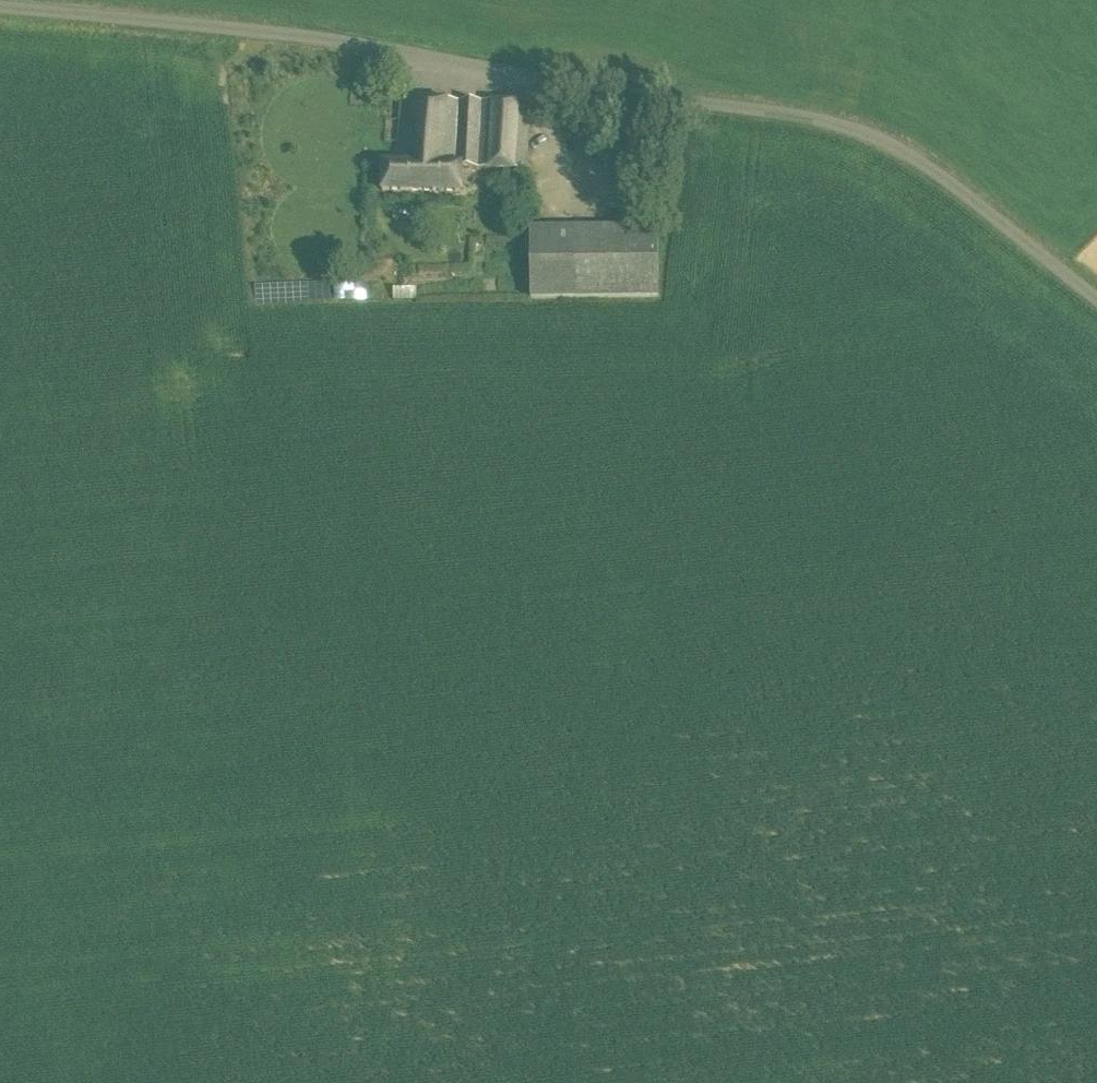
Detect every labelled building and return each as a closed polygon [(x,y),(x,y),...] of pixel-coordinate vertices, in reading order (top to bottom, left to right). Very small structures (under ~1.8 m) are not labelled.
[(527,170),(529,103),(492,103),(401,100),(399,162),(383,162),(383,190),(461,192),(461,167),(488,167),(488,169),(527,170)] [(638,225),(637,134),(617,135),(618,226),(530,227),(531,299),(658,298),(657,225),(638,225)] [(378,278),(382,292),(399,287),(395,273),(378,278)]
